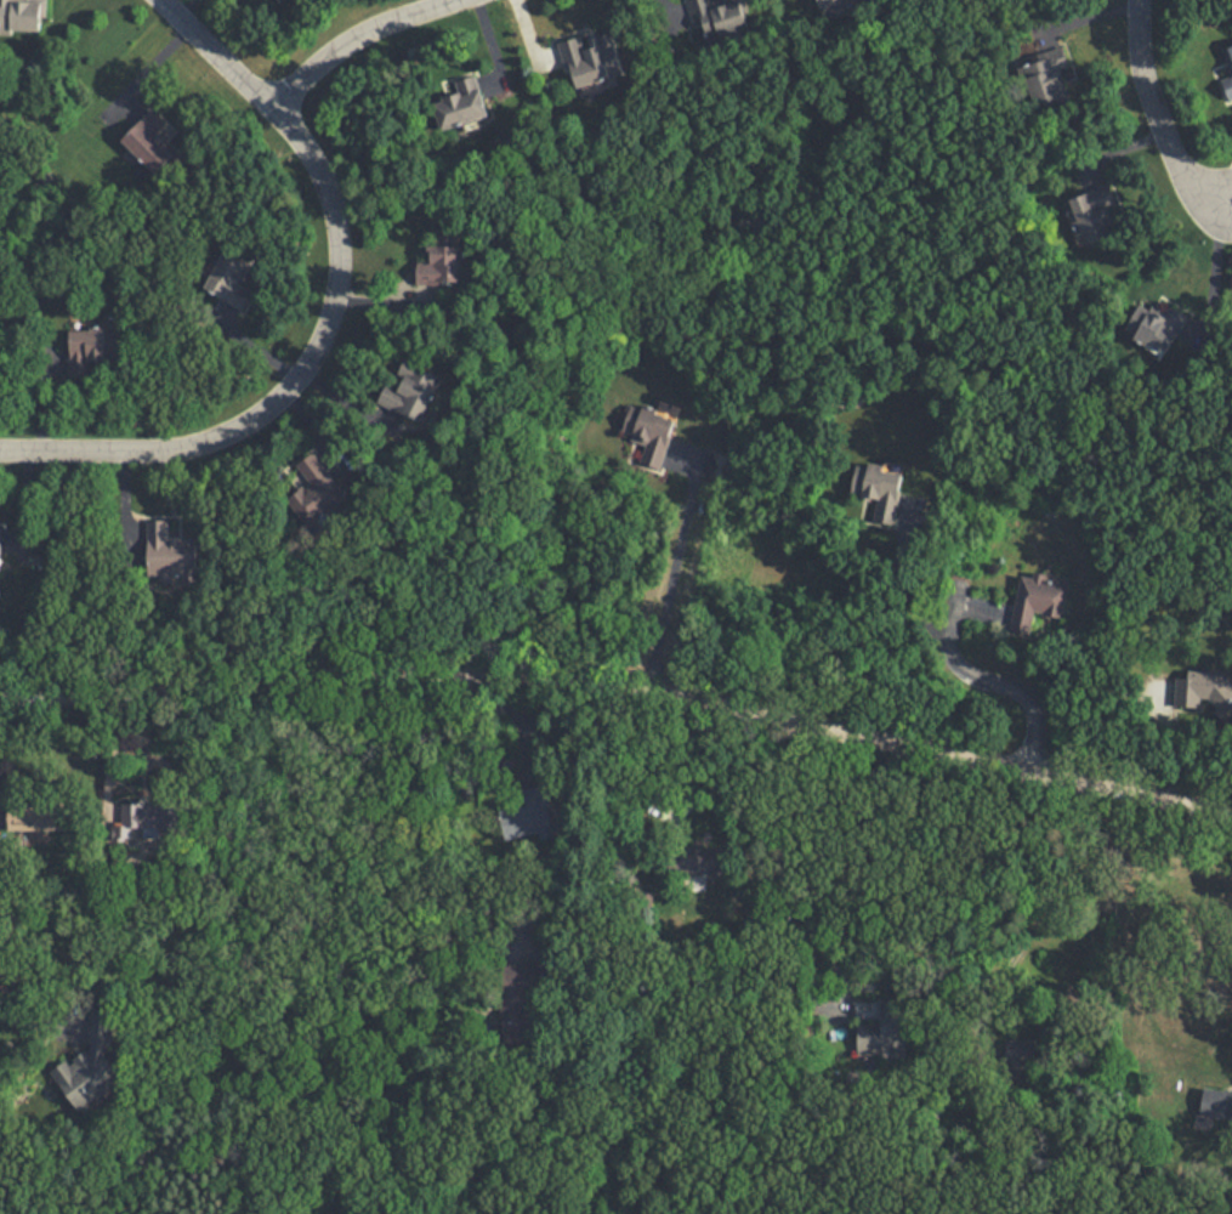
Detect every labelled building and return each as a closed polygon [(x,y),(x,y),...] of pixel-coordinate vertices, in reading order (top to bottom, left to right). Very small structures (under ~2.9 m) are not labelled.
[(44,32),(44,0),(0,0),(0,32),(44,32)] [(710,6),(709,0),(690,0),(698,41),(746,33),(740,0),(710,6)] [(612,32),(585,39),(584,35),(560,41),(570,87),(621,75),(612,32)] [(1217,49),(1231,95),(1231,44),(1217,49)] [(1068,69),(1066,47),(1021,55),(1031,110),(1066,104),(1060,70),(1068,69)] [(488,115),(475,74),(456,80),(461,93),(432,102),(442,130),(488,115)] [(155,175),(176,154),(155,134),(164,124),(149,110),(120,142),(155,175)] [(1071,198),(1085,245),(1114,237),(1106,209),(1117,205),(1111,185),(1071,198)] [(422,283),(461,284),(464,236),(424,234),(422,283)] [(223,251),(204,290),(244,311),(254,293),(240,285),(250,266),(223,251)] [(1125,331),(1170,353),(1188,314),(1169,306),(1163,317),(1137,305),(1125,331)] [(115,364),(115,330),(69,330),(69,364),(115,364)] [(439,376),(401,362),(385,407),(422,421),(439,376)] [(645,444),(640,463),(663,467),(672,415),(628,405),(620,439),(645,444)] [(295,464),(308,484),(288,498),(303,523),(344,499),(314,452),(295,464)] [(851,497),(882,500),(880,516),(896,517),(903,471),(855,464),(851,497)] [(147,520),(147,579),(194,579),(194,538),(168,539),(168,520),(147,520)] [(1011,634),(1031,636),(1033,615),(1062,619),(1068,579),(1032,574),(1031,577),(1020,575),(1011,634)] [(1170,677),(1170,710),(1222,709),(1222,677),(1170,677)] [(518,789),(518,832),(547,832),(547,789),(518,789)] [(44,829),(66,829),(66,798),(44,798),(44,829)] [(180,802),(121,802),(121,833),(180,833),(180,802)] [(726,874),(727,849),(665,846),(664,872),(726,874)] [(878,1034),(904,1034),(904,1002),(878,1002),(878,1034)] [(76,1108),(130,1073),(117,1053),(107,1060),(96,1043),(52,1072),(76,1108)] [(1203,1087),(1199,1114),(1231,1120),(1231,1091),(1203,1087)]
